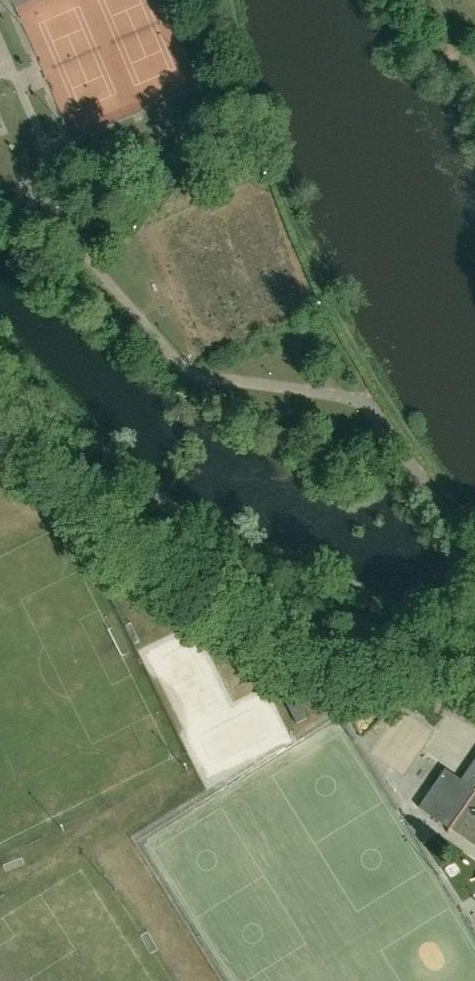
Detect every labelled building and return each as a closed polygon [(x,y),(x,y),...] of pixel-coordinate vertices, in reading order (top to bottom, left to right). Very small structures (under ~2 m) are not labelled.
[(474,792),(474,789),(446,770),(420,808),(449,829),(474,792)] [(449,829),(474,847),(474,792),(449,829)]
